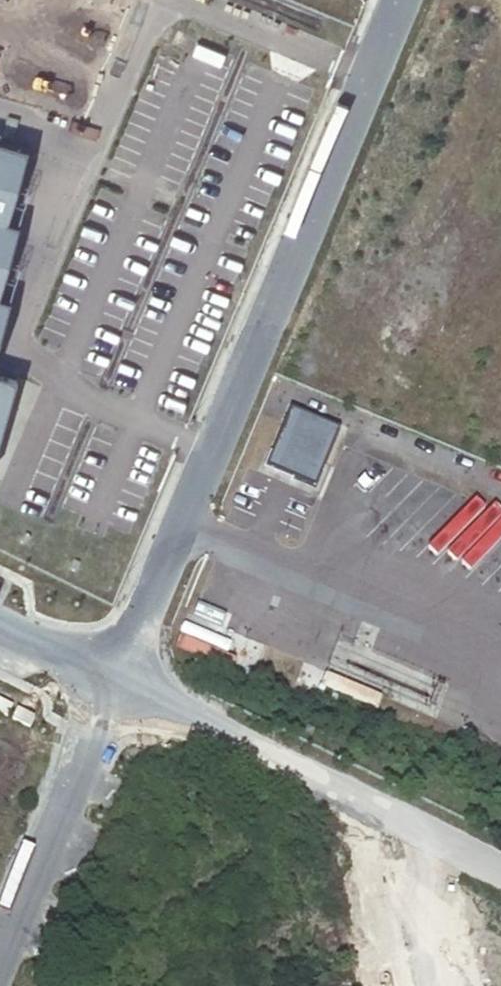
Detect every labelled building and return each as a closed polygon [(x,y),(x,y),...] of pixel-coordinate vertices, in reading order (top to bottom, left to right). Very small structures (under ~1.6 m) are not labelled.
[(11,214),(1,210),(21,138),(0,132),(0,254),(11,214)] [(11,369),(0,366),(0,412),(11,369)] [(289,405),(264,461),(314,483),(338,426),(289,405)]
